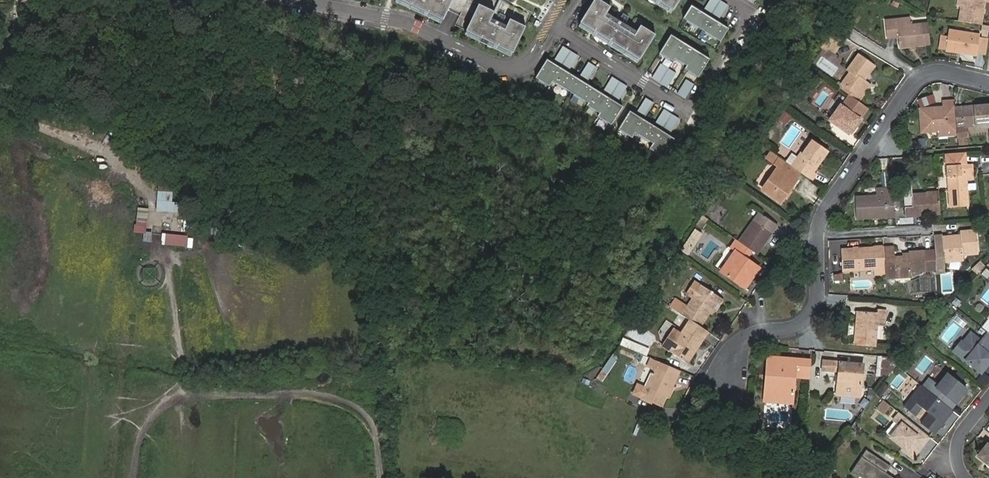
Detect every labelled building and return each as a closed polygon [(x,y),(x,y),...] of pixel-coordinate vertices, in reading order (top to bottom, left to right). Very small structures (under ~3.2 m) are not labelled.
[(395,2),(440,23),(442,20),(401,0),(395,0),(395,2)] [(442,20),(443,20),(452,0),(401,0),(442,20)] [(498,0),(468,0),(478,5),(524,27),(530,15),(498,0)] [(598,0),(593,0),(579,23),(580,23),(638,60),(639,60),(654,35),(639,26),(633,36),(603,17),(609,7),(598,0)] [(669,13),(671,10),(655,0),(648,0),(669,13)] [(671,10),(672,11),(679,0),(655,0),(671,10)] [(717,0),(709,0),(702,10),(718,20),(726,6),(717,0)] [(904,0),(893,0),(887,10),(881,7),(874,19),(872,18),(867,27),(882,36),(888,27),(896,31),(912,4),(904,0)] [(962,25),(983,28),(986,5),(987,0),(966,0),(965,8),(962,25)] [(524,27),(478,5),(465,31),(466,31),(512,53),(525,27),(524,27)] [(727,29),(690,6),(682,19),(719,42),(727,29)] [(628,18),(622,14),(618,21),(623,24),(628,18)] [(580,23),(577,26),(636,63),(638,60),(580,23)] [(466,31),(464,35),(510,57),(512,53),(466,31)] [(840,40),(829,33),(821,47),(832,53),(840,40)] [(967,57),(976,58),(977,36),(947,33),(944,53),(967,56),(967,57)] [(708,60),(669,35),(658,53),(672,62),(674,59),(685,66),(683,69),(697,78),(708,60)] [(577,56),(562,47),(553,61),(568,70),(577,56)] [(843,84),(840,88),(847,93),(854,98),(866,82),(862,79),(859,78),(862,74),(864,75),(872,64),(856,54),(846,69),(849,71),(841,83),(843,84)] [(621,107),(546,60),(534,78),(548,86),(551,81),(587,103),(585,105),(598,113),(596,117),(610,125),(621,107)] [(595,67),(587,63),(579,77),(586,82),(595,67)] [(675,74),(659,64),(650,78),(666,88),(675,74)] [(812,80),(806,76),(801,83),(807,87),(812,80)] [(626,87),(611,77),(602,91),(617,101),(626,87)] [(692,85),(685,80),(676,94),(684,99),(692,85)] [(866,82),(854,98),(858,101),(869,84),(866,82)] [(854,98),(847,93),(828,118),(848,132),(853,126),(850,124),(856,115),(858,116),(865,106),(858,101),(854,98)] [(652,103),(644,98),(636,112),(643,117),(652,103)] [(942,109),(934,110),(935,113),(927,114),(926,110),(918,111),(920,134),(938,133),(952,132),(953,131),(951,102),(941,103),(942,109)] [(988,126),(988,105),(953,108),(955,128),(956,139),(965,139),(964,128),(988,126)] [(785,125),(791,115),(782,109),(775,119),(785,125)] [(678,119),(662,110),(654,124),(669,133),(678,119)] [(673,139),(628,111),(617,129),(631,138),(634,133),(651,144),(648,149),(662,157),(673,139)] [(808,138),(790,165),(797,170),(809,178),(814,171),(811,169),(814,164),(812,162),(814,159),(817,161),(825,149),(808,138)] [(910,149),(925,147),(924,139),(909,142),(910,149)] [(778,157),(769,151),(764,157),(777,165),(762,188),(779,200),(789,186),(787,184),(797,170),(790,165),(778,157)] [(955,168),(946,169),(945,169),(946,209),(964,208),(963,182),(963,177),(969,177),(969,170),(969,167),(962,167),(963,170),(956,171),(956,168),(955,168)] [(852,217),(891,216),(891,195),(891,186),(883,186),(884,195),(873,195),(852,195),(852,217)] [(873,187),(873,195),(884,195),(883,186),(873,187)] [(172,192),(156,191),(155,211),(170,212),(172,192)] [(937,216),(936,195),(908,196),(908,208),(901,208),(901,217),(937,216)] [(142,234),(141,242),(150,243),(151,232),(145,232),(147,208),(135,208),(133,233),(142,234)] [(758,209),(737,239),(749,247),(755,251),(775,221),(758,209)] [(708,219),(704,216),(698,224),(703,227),(708,219)] [(939,239),(931,240),(932,251),(933,267),(942,266),(941,263),(960,262),(960,256),(977,254),(975,231),(959,232),(959,235),(959,238),(955,239),(955,235),(939,237),(939,239)] [(161,234),(160,245),(185,247),(186,236),(161,234)] [(737,239),(734,237),(729,245),(733,248),(719,268),(738,281),(744,273),(748,276),(756,265),(743,255),(749,247),(737,239)] [(882,276),(882,278),(908,276),(908,271),(921,270),(933,270),(933,267),(932,251),(920,252),(920,251),(904,251),(904,256),(899,257),(892,257),(891,246),(881,247),(881,248),(881,260),(882,276)] [(871,260),(881,260),(881,248),(871,248),(839,249),(840,270),(872,269),(871,260)] [(872,276),(882,276),(881,260),(871,260),(872,269),(872,276)] [(744,273),(738,281),(742,285),(748,276),(744,273)] [(698,323),(706,310),(713,300),(696,290),(691,286),(683,298),(688,302),(683,310),(681,312),(698,323)] [(713,300),(706,310),(710,313),(717,303),(713,300)] [(852,329),(851,344),(873,346),(875,325),(882,326),(883,312),(873,311),(873,315),(858,313),(856,329),(852,329)] [(987,314),(981,322),(988,329),(988,315),(987,314)] [(706,329),(688,317),(666,350),(681,360),(692,345),(694,347),(706,329)] [(948,346),(962,329),(952,320),(938,338),(948,346)] [(984,359),(988,353),(988,343),(980,336),(974,344),(964,336),(956,346),(960,349),(952,360),(974,377),(987,361),(984,359)] [(622,339),(620,345),(646,356),(648,349),(622,339)] [(684,362),(694,347),(692,345),(681,360),(684,362)] [(882,376),(897,358),(874,355),(872,376),(882,376)] [(656,359),(648,356),(644,364),(651,367),(642,386),(634,382),(630,392),(638,396),(657,405),(662,393),(661,393),(667,379),(671,381),(674,374),(677,368),(656,359)] [(792,374),(806,375),(808,361),(765,357),(764,369),(770,369),(767,397),(790,399),(792,374)] [(604,358),(597,368),(600,370),(606,360),(604,358)] [(903,358),(897,367),(905,373),(911,363),(903,358)] [(858,398),(861,364),(821,361),(820,370),(836,372),(833,396),(858,398)] [(770,369),(764,369),(761,400),(790,403),(790,399),(767,397),(770,369)] [(907,398),(918,385),(900,371),(889,384),(907,398)] [(957,398),(961,393),(941,378),(932,390),(923,383),(917,390),(946,412),(950,406),(949,405),(955,397),(957,398)] [(665,395),(671,381),(667,379),(661,393),(662,393),(665,395)] [(928,440),(948,414),(946,412),(917,390),(915,389),(897,413),(908,421),(913,415),(921,421),(914,430),(927,440),(928,440)] [(879,405),(873,414),(880,419),(887,411),(879,405)] [(908,461),(925,440),(895,417),(890,424),(897,429),(887,441),(901,452),(899,454),(908,461)] [(988,439),(973,459),(988,472),(988,440),(988,439)]
